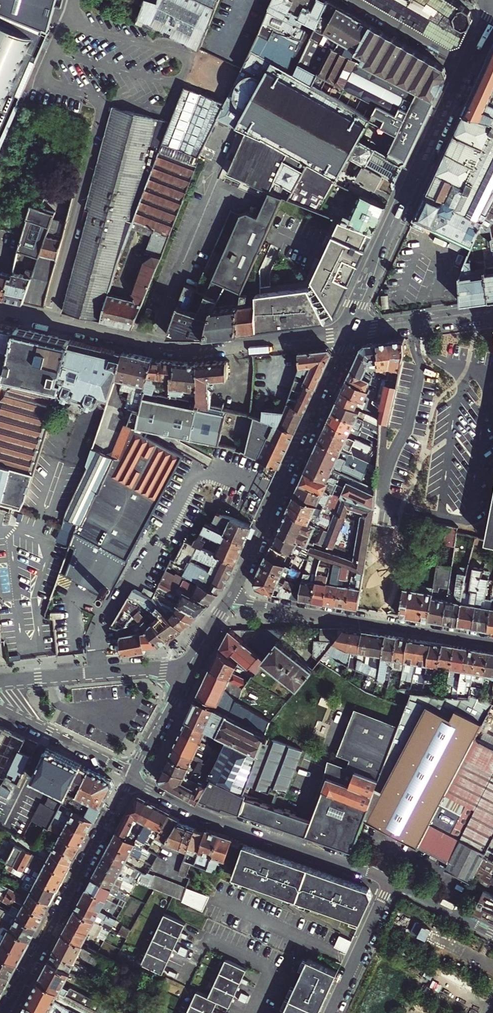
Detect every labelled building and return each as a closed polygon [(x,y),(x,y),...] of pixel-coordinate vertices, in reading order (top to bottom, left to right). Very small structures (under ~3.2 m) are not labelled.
[(19,103),(50,31),(58,0),(0,0),(0,147),(19,103)] [(121,14),(139,20),(145,0),(126,0),(121,14)] [(139,20),(162,29),(199,47),(214,11),(204,7),(200,15),(177,0),(145,0),(139,20)] [(214,11),(219,0),(177,0),(200,15),(204,7),(214,11)] [(369,119),(294,76),(312,36),(329,1),(327,0),(319,0),(300,38),(293,52),(268,40),(257,35),(226,103),(218,119),(248,132),(228,173),(270,192),(283,197),(320,210),(321,208),(326,199),(351,154),(365,163),(384,175),(395,182),(404,162),(391,154),(361,135),(369,119)] [(257,35),(268,40),(275,25),(300,38),(319,0),(274,0),(257,35)] [(453,0),(373,0),(401,16),(453,46),(462,43),(473,20),(471,11),(453,0)] [(329,1),(312,36),(355,58),(371,25),(329,1)] [(445,68),(371,25),(355,58),(421,92),(436,99),(447,75),(445,68)] [(294,76),(369,119),(372,114),(401,131),(398,137),(393,148),(391,154),(404,162),(405,162),(407,162),(436,99),(421,92),(355,58),(312,36),(294,76)] [(464,112),(492,120),(492,48),(464,112)] [(109,294),(108,294),(102,320),(133,327),(170,237),(201,161),(199,160),(218,119),(226,103),(186,85),(172,122),(133,229),(153,236),(147,253),(152,255),(144,260),(132,292),(136,300),(113,295),(115,288),(112,287),(109,294)] [(82,222),(87,223),(63,311),(102,320),(108,294),(133,229),(172,122),(114,106),(82,222)] [(411,226),(428,234),(432,226),(438,229),(435,234),(476,253),(487,229),(492,216),(492,120),(464,112),(411,226)] [(361,135),(391,154),(393,148),(372,135),(377,124),(398,137),(401,131),(372,114),(369,119),(361,135)] [(371,198),(384,175),(365,163),(358,177),(363,181),(358,191),(362,193),(371,198)] [(248,211),(241,214),(213,278),(226,284),(229,285),(241,289),(283,197),(270,192),(258,216),(248,211)] [(375,232),(387,206),(371,198),(362,193),(352,215),(347,213),(348,211),(334,204),(328,214),(341,219),(375,232)] [(5,298),(8,287),(6,286),(8,273),(11,274),(11,272),(17,252),(23,231),(30,205),(4,196),(0,208),(0,297),(5,298)] [(328,214),(334,204),(326,199),(321,208),(320,210),(328,214)] [(23,231),(17,252),(39,258),(40,256),(55,213),(40,208),(30,205),(23,231)] [(309,287),(254,294),(254,297),(257,330),(269,329),(326,321),(336,314),(354,275),(357,270),(375,232),(341,219),(324,255),(309,287)] [(51,281),(58,258),(40,256),(39,258),(33,276),(23,302),(44,307),(51,281)] [(475,260),(471,259),(462,275),(462,303),(490,299),(489,275),(475,276),(475,260)] [(33,276),(11,272),(11,274),(8,273),(6,286),(8,287),(5,298),(23,302),(33,276)] [(226,284),(213,278),(207,292),(198,312),(211,316),(213,306),(214,306),(216,303),(226,284)] [(207,292),(197,288),(186,285),(168,335),(206,336),(211,316),(198,312),(207,292)] [(239,313),(238,333),(257,330),(254,297),(247,297),(247,294),(240,293),(240,303),(239,313)] [(211,316),(206,336),(238,333),(239,313),(240,303),(216,303),(214,306),(213,306),(211,316)] [(0,324),(0,360),(9,362),(16,328),(0,324)] [(0,394),(0,500),(21,506),(25,498),(58,385),(71,340),(16,328),(9,362),(5,374),(0,394)] [(406,352),(405,339),(390,341),(393,360),(389,376),(383,377),(379,387),(379,388),(386,392),(383,401),(375,397),(374,400),(380,405),(383,407),(381,420),(390,422),(405,353),(406,352)] [(99,394),(108,396),(115,377),(116,377),(123,353),(101,347),(101,348),(84,344),(84,343),(71,340),(58,385),(61,389),(71,392),(74,388),(85,391),(85,396),(94,398),(96,397),(98,396),(99,394)] [(383,376),(383,377),(389,376),(393,360),(390,341),(378,343),(383,376)] [(383,376),(378,343),(367,344),(362,348),(352,370),(373,379),(375,375),(383,377),(383,376)] [(301,352),(300,379),(317,387),(333,353),(329,349),(301,352)] [(147,399),(149,392),(147,392),(148,373),(150,373),(153,358),(123,352),(123,353),(116,377),(122,378),(119,387),(132,390),(129,401),(128,400),(125,407),(135,411),(136,411),(141,412),(147,399)] [(149,392),(161,395),(161,388),(162,377),(162,359),(153,358),(150,373),(148,373),(147,392),(149,392)] [(162,359),(162,377),(166,377),(166,387),(169,387),(169,397),(173,398),(172,374),(176,374),(174,361),(162,359)] [(172,374),(173,398),(179,399),(180,392),(186,394),(187,391),(192,392),(193,393),(198,363),(174,361),(176,374),(172,374)] [(210,380),(228,379),(229,373),(228,361),(205,362),(201,391),(202,391),(200,404),(212,407),(210,380)] [(192,392),(191,402),(190,408),(180,406),(171,404),(147,399),(141,412),(136,411),(135,411),(128,426),(134,427),(149,431),(192,440),(200,404),(202,391),(201,391),(205,362),(198,363),(193,393),(192,392)] [(352,370),(348,379),(369,388),(371,383),(379,387),(383,377),(375,375),(373,379),(352,370)] [(300,379),(293,393),(295,394),(296,392),(312,399),(317,387),(300,379)] [(369,388),(348,379),(343,389),(373,402),(374,400),(375,397),(377,392),(374,391),(369,388)] [(386,392),(379,388),(378,390),(377,392),(375,397),(383,401),(386,392)] [(380,405),(374,400),(373,402),(343,389),(339,399),(362,410),(364,411),(366,405),(378,411),(380,405)] [(293,393),(288,403),(306,412),(312,399),(296,392),(295,394),(293,393)] [(171,404),(180,406),(182,400),(179,399),(173,398),(171,404)] [(362,410),(339,399),(334,410),(381,431),(381,420),(379,418),(377,422),(367,417),(366,419),(359,415),(362,410)] [(282,416),(278,425),(290,429),(296,432),(306,412),(288,403),(282,416)] [(227,410),(212,407),(200,404),(192,440),(220,445),(227,410)] [(266,410),(263,420),(278,425),(282,416),(266,410)] [(381,431),(334,410),(329,420),(352,431),(354,427),(361,430),(375,437),(380,439),(381,431)] [(364,411),(362,410),(359,415),(366,419),(367,417),(369,414),(364,411)] [(247,452),(280,467),(286,455),(296,432),(290,429),(278,425),(263,420),(256,418),(247,452)] [(329,420),(325,430),(370,451),(372,445),(371,444),(357,437),(357,439),(350,436),(352,431),(329,420)] [(134,427),(128,426),(126,426),(110,456),(90,448),(84,464),(85,467),(66,510),(64,516),(66,517),(80,523),(81,524),(96,491),(97,492),(112,458),(117,460),(134,427)] [(80,523),(76,533),(89,537),(84,551),(77,548),(69,572),(110,595),(130,558),(184,456),(148,437),(149,431),(134,427),(117,460),(112,458),(97,492),(96,491),(81,524),(80,523)] [(325,430),(320,439),(350,453),(368,461),(371,463),(379,466),(379,455),(372,452),(371,455),(369,453),(370,451),(325,430)] [(359,434),(352,431),(350,436),(357,439),(357,437),(359,434)] [(350,453),(320,439),(316,449),(363,471),(367,472),(371,463),(368,461),(350,453)] [(370,451),(372,452),(379,455),(380,444),(373,440),(371,444),(372,445),(370,451)] [(363,471),(316,449),(311,459),(334,470),(337,463),(338,465),(343,468),(343,469),(364,478),(365,476),(363,475),(363,471)] [(334,470),(311,459),(307,469),(337,482),(342,473),(334,470)] [(337,482),(307,469),(301,481),(335,492),(337,488),(342,490),(343,488),(345,489),(346,486),(337,482)] [(301,481),(295,494),(340,510),(345,496),(342,495),(335,492),(301,481)] [(345,496),(356,499),(376,506),(377,494),(349,481),(346,486),(345,489),(342,495),(345,496)] [(295,494),(292,501),(316,512),(313,519),(317,522),(323,524),(330,527),(331,526),(336,511),(339,512),(340,510),(295,494)] [(339,512),(346,515),(350,507),(353,508),(356,499),(345,496),(340,510),(339,512)] [(374,516),(376,506),(356,499),(353,508),(366,513),(374,516)] [(292,501),(288,508),(313,519),(316,512),(292,501)] [(313,519),(288,508),(279,529),(278,530),(307,544),(308,542),(309,541),(317,522),(313,519)] [(346,515),(339,512),(336,511),(331,526),(341,530),(346,515)] [(217,513),(211,527),(245,543),(253,527),(238,521),(217,513)] [(372,530),(374,516),(366,513),(362,516),(360,528),(372,530)] [(76,533),(80,523),(66,517),(62,527),(76,534),(76,533)] [(194,545),(203,548),(206,541),(203,540),(205,534),(218,540),(221,539),(223,540),(216,555),(236,563),(245,543),(211,527),(205,524),(199,538),(197,539),(194,545)] [(323,524),(316,541),(324,544),(330,527),(323,524)] [(459,526),(448,524),(443,545),(456,547),(459,526)] [(331,526),(330,527),(324,544),(334,547),(341,530),(331,526)] [(369,544),(372,530),(360,528),(357,542),(369,544)] [(307,544),(278,530),(273,542),(306,557),(309,552),(311,546),(307,544)] [(76,534),(71,546),(77,548),(84,551),(89,537),(76,533),(76,534)] [(268,553),(287,562),(301,568),(306,557),(273,542),(268,553)] [(367,559),(369,544),(357,542),(355,557),(367,559)] [(194,571),(191,577),(220,592),(225,586),(231,573),(218,567),(216,572),(197,563),(199,558),(203,548),(194,545),(193,548),(185,544),(176,562),(194,571)] [(321,558),(328,560),(330,551),(311,546),(309,552),(311,553),(320,558),(321,558)] [(236,563),(216,555),(203,548),(199,558),(218,567),(231,573),(236,563)] [(256,575),(264,553),(257,550),(249,572),(256,575)] [(331,561),(343,566),(344,566),(347,557),(330,551),(328,560),(331,561)] [(268,553),(264,562),(298,579),(300,576),(292,572),(293,570),(285,566),(287,562),(268,553)] [(300,599),(313,601),(317,568),(321,558),(320,558),(311,553),(303,580),(303,582),(300,599)] [(353,571),(364,572),(367,559),(355,557),(355,559),(347,557),(344,566),(349,569),(351,570),(353,571)] [(327,562),(331,563),(331,561),(328,560),(321,558),(317,568),(313,601),(325,603),(328,582),(329,574),(325,574),(327,562)] [(331,563),(331,564),(334,565),(331,583),(328,582),(325,603),(335,605),(343,566),(331,561),(331,563)] [(461,571),(457,594),(460,597),(459,602),(448,600),(444,623),(459,625),(465,591),(468,571),(470,562),(464,561),(462,571),(461,571)] [(298,579),(264,562),(259,572),(293,588),(297,581),(298,579)] [(301,568),(287,562),(285,566),(293,570),(292,572),(300,576),(303,569),(301,568)] [(439,565),(435,585),(443,586),(447,587),(450,588),(453,567),(439,565)] [(220,592),(191,577),(188,575),(186,578),(177,573),(177,575),(170,572),(173,567),(170,566),(164,578),(180,586),(185,589),(210,602),(220,592)] [(347,607),(352,579),(348,578),(349,569),(344,566),(343,566),(335,605),(347,607)] [(471,593),(465,591),(459,625),(474,627),(480,582),(484,570),(484,569),(481,568),(481,569),(474,568),(471,593)] [(480,582),(474,627),(489,630),(492,607),(482,605),(483,598),(486,598),(489,571),(484,570),(480,582)] [(358,608),(364,572),(353,571),(353,574),(352,579),(347,607),(358,608)] [(303,582),(297,581),(293,588),(259,572),(255,581),(257,587),(272,594),(300,599),(303,582)] [(164,578),(157,592),(173,600),(180,586),(164,578)] [(406,580),(400,615),(430,620),(435,585),(406,580)] [(447,587),(446,594),(445,599),(438,598),(439,593),(440,589),(443,589),(443,586),(435,585),(430,620),(444,623),(448,600),(449,592),(450,588),(447,587)] [(185,589),(180,586),(173,600),(178,602),(185,589)] [(169,638),(183,628),(156,602),(153,599),(134,588),(128,599),(127,601),(143,608),(169,638)] [(210,602),(185,589),(178,602),(180,603),(200,613),(210,602)] [(457,594),(449,592),(448,600),(459,602),(460,597),(457,594)] [(492,607),(492,599),(486,598),(483,598),(482,605),(492,607)] [(143,608),(127,601),(116,623),(115,625),(119,628),(127,626),(130,626),(132,624),(134,623),(139,619),(161,644),(169,638),(143,608)] [(200,613),(180,603),(176,610),(158,601),(156,602),(183,628),(194,619),(200,613)] [(146,645),(161,644),(139,619),(134,623),(136,625),(138,624),(140,631),(133,632),(135,643),(145,641),(146,645)] [(119,628),(124,655),(146,651),(146,645),(145,641),(135,643),(133,632),(128,633),(127,626),(119,628)] [(325,652),(345,628),(321,628),(321,640),(316,640),(316,656),(320,659),(325,652)] [(360,653),(364,631),(345,628),(325,652),(348,665),(353,651),(360,653)] [(248,646),(246,629),(242,629),(243,635),(236,633),(230,629),(222,644),(232,652),(257,673),(265,662),(267,659),(248,646)] [(247,629),(277,645),(280,640),(288,629),(247,629)] [(370,662),(374,633),(364,631),(360,653),(353,651),(348,665),(373,675),(376,665),(370,662)] [(387,635),(374,633),(370,662),(376,665),(373,675),(378,677),(387,635)] [(392,665),(398,636),(387,635),(378,677),(378,679),(383,680),(387,664),(392,665)] [(410,638),(398,636),(392,665),(391,667),(403,670),(406,658),(410,638)] [(413,683),(417,663),(421,640),(410,638),(406,658),(403,670),(402,673),(407,674),(406,679),(409,679),(408,682),(413,683)] [(280,640),(277,645),(267,659),(265,662),(297,687),(313,667),(280,640)] [(433,642),(421,640),(417,663),(424,665),(424,668),(421,668),(419,679),(427,680),(433,642)] [(433,642),(427,680),(426,685),(425,692),(431,693),(434,672),(439,673),(444,644),(433,642)] [(222,644),(220,648),(229,656),(232,652),(222,644)] [(456,646),(444,644),(439,673),(451,676),(456,646)] [(456,646),(451,676),(450,686),(448,695),(447,698),(453,699),(456,676),(462,677),(467,648),(456,646)] [(220,648),(211,666),(246,683),(252,674),(229,656),(220,648)] [(479,650),(467,648),(462,677),(459,700),(462,700),(470,701),(470,698),(471,695),(467,694),(469,680),(474,680),(479,650)] [(490,652),(479,650),(474,680),(482,682),(485,682),(485,681),(490,652)] [(490,652),(485,681),(485,682),(483,691),(482,700),(490,702),(492,704),(492,705),(492,700),(492,699),(492,652),(490,652)] [(387,664),(383,680),(388,681),(388,680),(389,676),(391,667),(392,665),(387,664)] [(211,666),(207,676),(225,686),(226,686),(241,691),(241,689),(246,683),(211,666)] [(225,686),(207,676),(197,696),(265,733),(269,721),(237,702),(241,691),(226,686),(225,686)] [(426,685),(413,683),(412,690),(411,691),(425,692),(426,685)] [(436,694),(448,695),(450,686),(437,684),(436,694)] [(476,699),(482,700),(483,691),(480,690),(475,690),(475,687),(473,687),(471,695),(470,698),(476,699)] [(462,700),(459,700),(453,699),(447,698),(448,695),(436,694),(431,693),(425,692),(411,691),(398,724),(368,807),(364,817),(420,846),(477,739),(492,708),(492,705),(492,704),(490,702),(482,700),(476,699),(470,698),(470,701),(462,700)] [(264,736),(196,699),(186,718),(218,734),(226,739),(258,754),(262,742),(263,740),(264,736)] [(368,807),(398,724),(357,708),(346,738),(341,754),(350,757),(347,764),(342,779),(328,774),(312,820),(310,826),(307,825),(305,831),(306,834),(351,850),(364,817),(368,807)] [(218,734),(186,718),(181,729),(211,745),(212,746),(218,734)] [(26,737),(0,724),(0,785),(1,786),(7,776),(20,750),(26,737)] [(181,729),(177,737),(206,753),(211,745),(181,729)] [(221,750),(226,739),(218,734),(212,746),(221,750)] [(33,740),(26,737),(20,750),(31,755),(33,755),(39,743),(33,740)] [(206,753),(177,737),(174,745),(194,757),(201,760),(197,769),(203,771),(211,775),(221,750),(212,746),(211,745),(206,753)] [(247,785),(258,754),(226,739),(221,750),(211,775),(224,781),(237,788),(245,792),(247,785)] [(262,742),(258,754),(247,785),(252,786),(270,793),(272,787),(288,745),(271,739),(269,744),(262,742)] [(485,888),(473,883),(480,868),(486,852),(489,844),(492,838),(492,836),(492,748),(477,739),(420,846),(450,862),(447,868),(473,882),(470,888),(482,894),(485,888)] [(194,757),(174,745),(169,756),(197,768),(197,769),(201,760),(194,757)] [(303,750),(288,745),(272,787),(288,792),(303,750)] [(82,764),(48,748),(33,780),(65,796),(68,790),(82,764)] [(25,769),(31,755),(20,750),(7,776),(20,782),(26,771),(25,769)] [(197,768),(169,756),(164,766),(192,779),(197,768)] [(333,760),(328,774),(342,779),(347,764),(333,760)] [(90,769),(82,764),(68,790),(77,795),(90,769)] [(161,782),(189,797),(203,771),(197,769),(197,768),(192,779),(164,766),(159,777),(161,782)] [(68,805),(96,820),(114,784),(114,782),(113,780),(90,769),(77,795),(68,790),(65,796),(62,802),(68,805)] [(211,775),(203,771),(189,797),(199,802),(201,796),(211,775)] [(201,796),(213,802),(220,783),(223,784),(224,781),(211,775),(201,796)] [(213,802),(228,807),(229,803),(231,804),(237,788),(224,781),(223,784),(220,783),(213,802)] [(229,803),(228,807),(242,812),(247,797),(249,794),(245,792),(237,788),(231,804),(229,803)] [(139,819),(149,800),(140,795),(136,797),(130,807),(118,830),(127,836),(131,827),(134,829),(139,819)] [(59,809),(62,804),(49,797),(45,805),(40,803),(32,820),(49,829),(50,827),(58,812),(59,809)] [(242,813),(292,829),(296,828),(299,819),(295,818),(297,814),(247,797),(242,812),(242,813)] [(157,804),(149,800),(139,819),(134,829),(142,833),(157,804)] [(160,830),(169,814),(171,812),(157,804),(142,833),(139,837),(138,839),(137,842),(148,848),(150,850),(154,843),(147,839),(151,832),(150,831),(150,830),(153,826),(160,830)] [(68,821),(89,832),(96,820),(68,805),(64,812),(59,809),(58,812),(60,813),(59,816),(59,817),(68,821)] [(62,834),(82,845),(89,832),(68,821),(65,828),(56,823),(59,817),(59,816),(60,813),(58,812),(50,827),(62,834)] [(190,847),(196,829),(179,822),(180,820),(169,814),(160,830),(158,834),(157,837),(167,842),(182,847),(189,849),(190,847)] [(296,828),(292,829),(306,834),(305,831),(307,825),(310,826),(312,820),(297,814),(295,818),(299,819),(296,828)] [(158,834),(160,830),(153,826),(150,830),(158,834)] [(200,851),(207,832),(196,829),(190,847),(195,849),(194,851),(189,863),(191,864),(195,865),(200,851)] [(208,829),(207,832),(200,851),(207,853),(205,857),(202,867),(208,870),(220,833),(208,829)] [(44,830),(43,833),(45,834),(44,837),(77,855),(82,845),(62,834),(59,840),(56,838),(56,837),(44,830)] [(148,848),(137,842),(133,840),(127,836),(118,830),(111,842),(142,859),(148,848)] [(55,848),(52,853),(72,864),(77,855),(44,837),(45,834),(43,833),(39,841),(51,847),(52,846),(55,848)] [(233,838),(220,833),(208,870),(214,872),(217,864),(223,866),(230,846),(232,840),(233,838)] [(157,837),(155,839),(166,845),(165,847),(180,852),(182,847),(167,842),(157,837)] [(242,843),(232,840),(230,846),(240,850),(242,843)] [(142,859),(111,842),(105,853),(125,864),(128,858),(132,860),(131,861),(145,868),(148,863),(142,859)] [(10,863),(58,889),(72,864),(52,853),(47,861),(16,844),(7,861),(10,863)] [(369,888),(244,844),(233,876),(361,921),(373,896),(369,888)] [(486,852),(480,868),(485,870),(489,860),(492,862),(492,855),(486,852)] [(125,864),(105,853),(100,864),(120,875),(136,884),(138,881),(142,873),(139,872),(136,877),(131,874),(122,870),(125,864)] [(189,863),(184,862),(180,874),(187,876),(191,864),(189,863)] [(52,902),(58,889),(10,863),(6,869),(23,878),(28,881),(25,888),(27,889),(52,902)] [(100,864),(94,876),(130,896),(134,890),(122,884),(116,882),(120,875),(100,864)] [(134,869),(125,864),(122,870),(131,874),(134,869)] [(492,873),(485,870),(480,868),(473,883),(485,888),(490,890),(492,882),(492,873)] [(155,888),(183,900),(187,887),(150,873),(147,875),(142,873),(138,881),(155,888)] [(130,896),(94,876),(88,887),(108,898),(111,891),(116,895),(127,901),(130,896)] [(45,914),(52,902),(27,889),(23,895),(0,882),(0,890),(45,914)] [(98,908),(118,918),(121,913),(108,905),(104,904),(108,898),(88,887),(81,899),(98,908)] [(475,910),(492,919),(492,892),(490,890),(485,888),(482,894),(475,910)] [(10,912),(38,927),(45,914),(0,890),(0,898),(3,900),(3,901),(13,906),(10,912)] [(113,900),(116,895),(111,891),(108,898),(113,900)] [(115,924),(118,918),(98,908),(81,899),(75,910),(95,921),(104,925),(106,920),(115,924)] [(31,940),(38,927),(10,912),(7,910),(3,917),(0,915),(0,923),(31,940)] [(95,921),(75,910),(69,922),(106,941),(108,936),(97,930),(92,928),(95,921)] [(187,923),(165,913),(148,950),(142,964),(164,973),(180,936),(182,932),(187,923)] [(106,920),(104,925),(112,930),(115,924),(106,920)] [(106,941),(69,922),(63,933),(83,944),(87,937),(103,946),(106,941)] [(18,964),(31,940),(0,923),(0,954),(18,964)] [(124,926),(120,934),(128,938),(132,930),(124,926)] [(126,967),(115,961),(83,944),(63,933),(54,951),(75,962),(81,950),(85,956),(106,967),(107,964),(123,972),(126,967)] [(75,962),(54,951),(50,959),(72,971),(78,974),(80,971),(94,979),(97,974),(90,970),(88,972),(86,971),(87,968),(75,962)] [(11,978),(18,964),(0,954),(0,972),(11,978)] [(283,1012),(319,1012),(338,972),(308,958),(283,1012)] [(72,971),(50,959),(39,979),(60,990),(98,1011),(103,1012),(119,1012),(121,1008),(104,999),(102,1003),(72,987),(69,987),(65,985),(72,971)] [(247,969),(226,959),(209,996),(218,1001),(230,1006),(241,981),(243,977),(247,969)] [(4,992),(11,978),(0,972),(0,990),(4,992)] [(60,990),(39,979),(32,992),(46,999),(59,1006),(58,1009),(65,1012),(81,1012),(62,1002),(56,999),(60,990)] [(118,982),(113,992),(126,999),(131,989),(118,982)] [(60,990),(56,999),(62,1002),(81,1012),(97,1012),(98,1011),(60,990)] [(187,1012),(213,1012),(218,1001),(209,996),(197,991),(187,1012)] [(32,992),(28,1001),(50,1012),(51,1012),(56,1012),(58,1009),(59,1006),(46,999),(32,992)] [(21,1012),(50,1012),(28,1001),(21,1012)]
